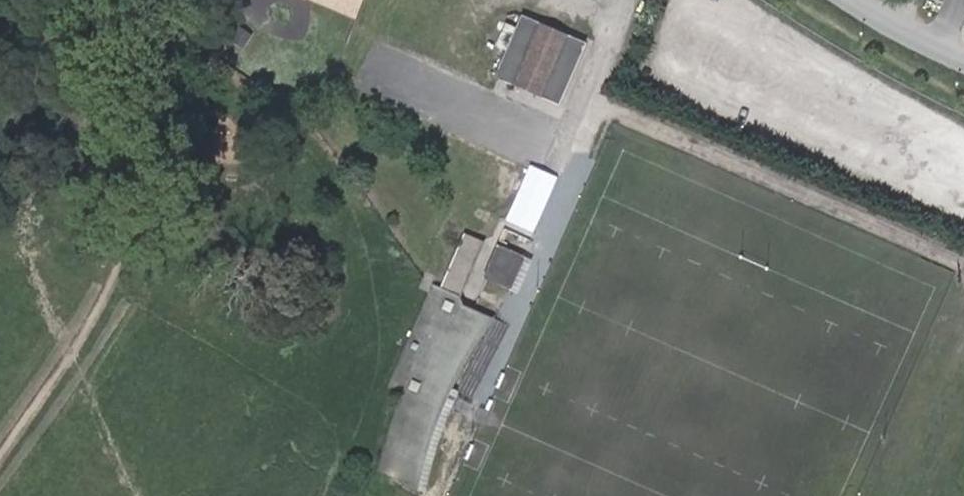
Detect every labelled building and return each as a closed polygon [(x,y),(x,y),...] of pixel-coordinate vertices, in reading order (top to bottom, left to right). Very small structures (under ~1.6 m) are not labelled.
[(361,0),(335,0),(332,7),(354,16),(361,0)] [(558,103),(583,45),(523,19),(498,77),(558,103)] [(457,371),(462,365),(465,358),(480,335),(490,320),(462,308),(458,298),(482,243),(464,235),(440,289),(433,285),(386,389),(401,396),(378,468),(415,488),(420,469),(422,459),(424,453),(429,436),(447,391),(457,371)] [(510,287),(522,260),(500,250),(487,277),(510,287)]
